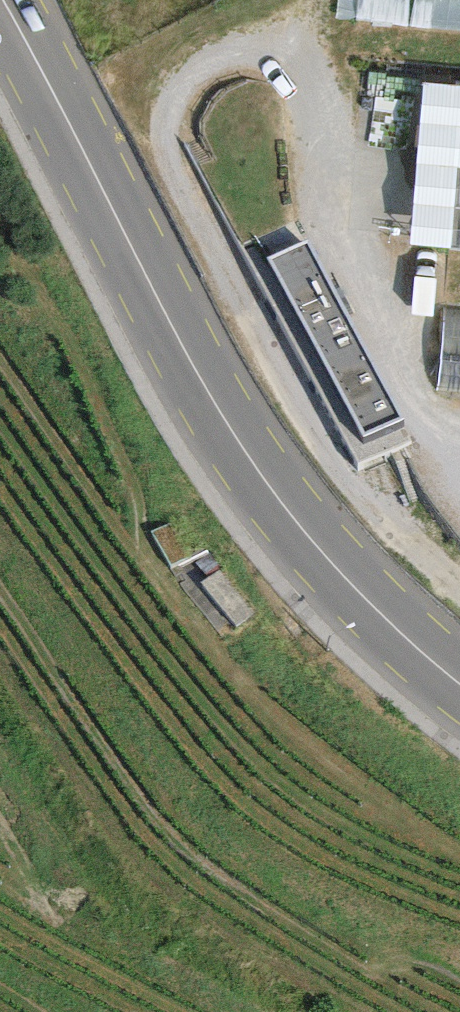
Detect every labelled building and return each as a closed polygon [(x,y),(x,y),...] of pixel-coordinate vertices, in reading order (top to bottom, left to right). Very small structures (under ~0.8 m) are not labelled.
[(351,33),(459,43),(459,0),(354,0),(351,33)] [(419,80),(404,242),(459,247),(459,84),(419,80)] [(294,233),(233,263),(296,389),(357,359),(294,233)] [(443,317),(436,400),(459,402),(459,319),(443,317)]
